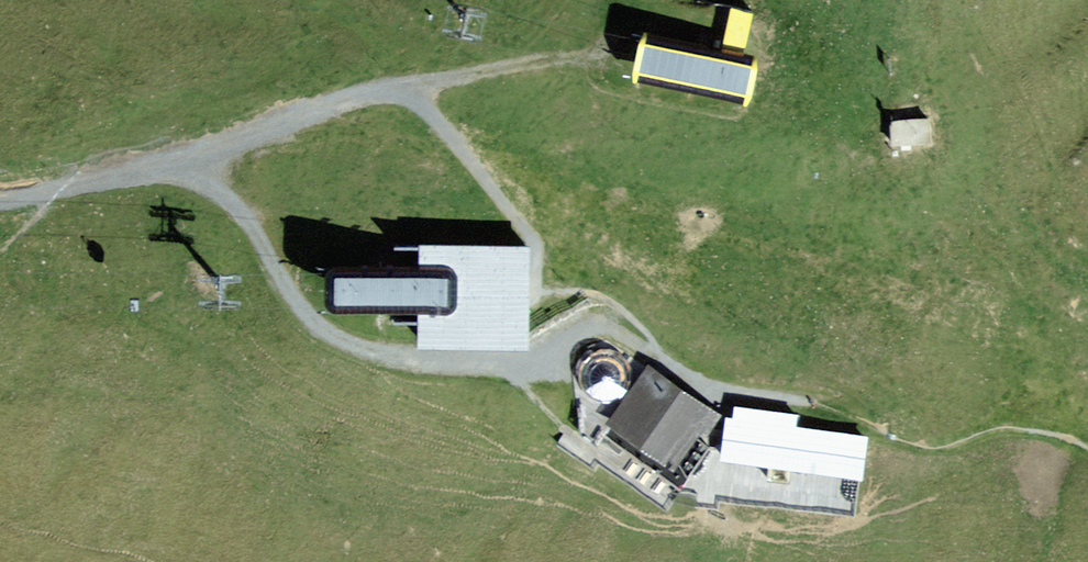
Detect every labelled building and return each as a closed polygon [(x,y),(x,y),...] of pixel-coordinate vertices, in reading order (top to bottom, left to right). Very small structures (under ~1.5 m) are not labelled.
[(725,51),(646,33),(638,64),(753,91),(760,57),(744,54),(755,7),(736,2),(725,51)] [(932,140),(929,114),(894,117),(896,142),(932,140)] [(423,246),(423,281),(422,306),(422,330),(461,330),(461,343),(526,343),(527,247),(423,246)] [(336,306),(422,306),(423,281),(337,281),(336,306)] [(613,400),(621,398),(627,407),(615,425),(670,463),(694,428),(704,435),(715,419),(650,373),(637,393),(630,389),(635,378),(634,366),(630,357),(621,349),(612,346),(600,347),(591,351),(584,359),(580,368),(580,378),(582,384),(586,391),(592,396),(597,399),(605,401),(613,400)] [(729,419),(724,458),(770,464),(768,479),(789,482),(791,466),(860,475),(865,437),(794,428),(796,414),(736,407),(734,420),(729,419)] [(796,511),(858,512),(859,481),(797,479),(796,511)]
